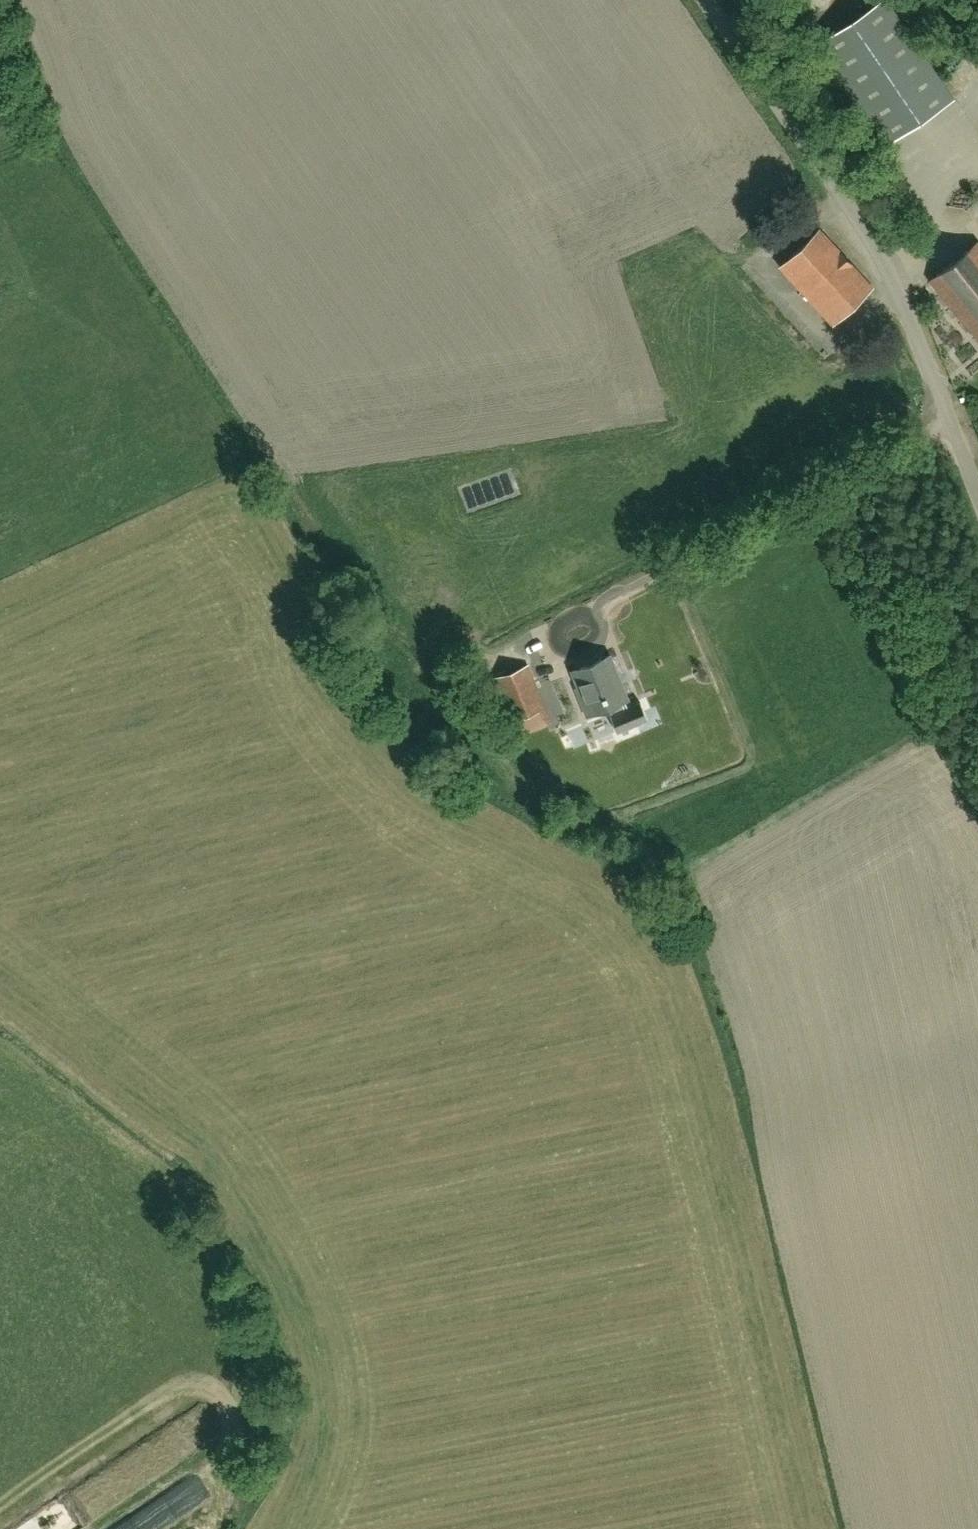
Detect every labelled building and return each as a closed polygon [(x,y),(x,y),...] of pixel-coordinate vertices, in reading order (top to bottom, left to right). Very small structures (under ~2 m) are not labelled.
[(817,43),(886,143),(954,97),(887,0),(881,0),(817,43)] [(780,267),(833,325),(873,288),(820,230),(780,267)] [(930,280),(972,333),(973,332),(977,338),(977,242),(930,280)] [(579,686),(575,688),(583,707),(587,706),(590,714),(608,706),(611,713),(609,714),(616,732),(647,719),(640,701),(627,707),(624,700),(627,699),(609,656),(572,671),(579,686)] [(509,722),(546,708),(528,664),(492,678),(509,722)]
